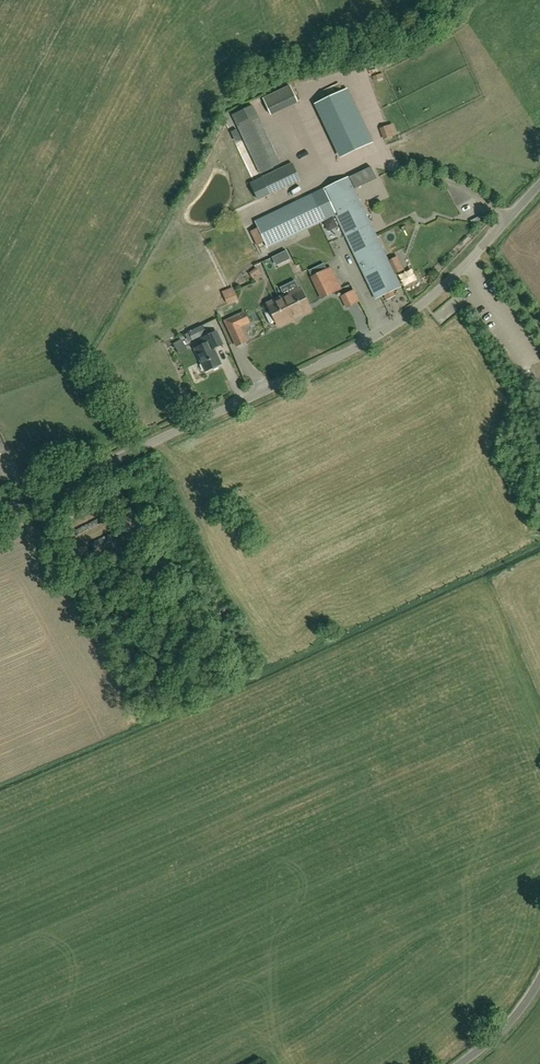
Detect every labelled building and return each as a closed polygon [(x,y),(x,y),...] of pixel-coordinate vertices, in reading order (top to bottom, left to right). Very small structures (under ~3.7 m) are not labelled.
[(271,115),(298,102),(290,86),(263,98),(271,115)] [(372,142),(347,89),(317,103),(342,156),(372,142)] [(260,173),(281,163),(250,99),(229,109),(260,173)] [(379,128),(383,139),(396,135),(393,124),(379,128)] [(270,193),(300,179),(292,163),(262,177),(270,193)] [(380,244),(353,187),(363,182),(359,173),(348,178),(323,190),(313,195),(313,194),(256,222),(268,247),(325,220),(325,219),(335,214),(355,256),(375,298),(384,294),(386,299),(394,296),(391,291),(400,286),(394,273),(403,269),(397,257),(388,261),(380,244)] [(470,214),(475,224),(488,218),(483,208),(470,214)] [(208,234),(212,241),(219,237),(215,230),(208,234)] [(286,251),(280,254),(284,262),(290,259),(286,251)] [(254,278),(260,273),(256,268),(250,273),(254,278)] [(322,298),(333,292),(341,289),(331,268),(323,272),(312,277),(322,298)] [(232,287),(229,288),(222,292),(225,299),(227,304),(238,299),(232,287)] [(279,326),(311,311),(300,288),(268,304),(279,326)] [(346,293),(350,306),(364,302),(360,289),(346,293)] [(226,331),(245,323),(240,312),(221,320),(226,331)] [(203,325),(189,332),(193,341),(207,334),(203,325)] [(218,367),(218,365),(221,364),(214,348),(223,344),(217,331),(202,338),(205,344),(195,349),(206,371),(211,368),(213,369),(218,367)] [(181,351),(191,348),(189,339),(179,342),(181,351)]
